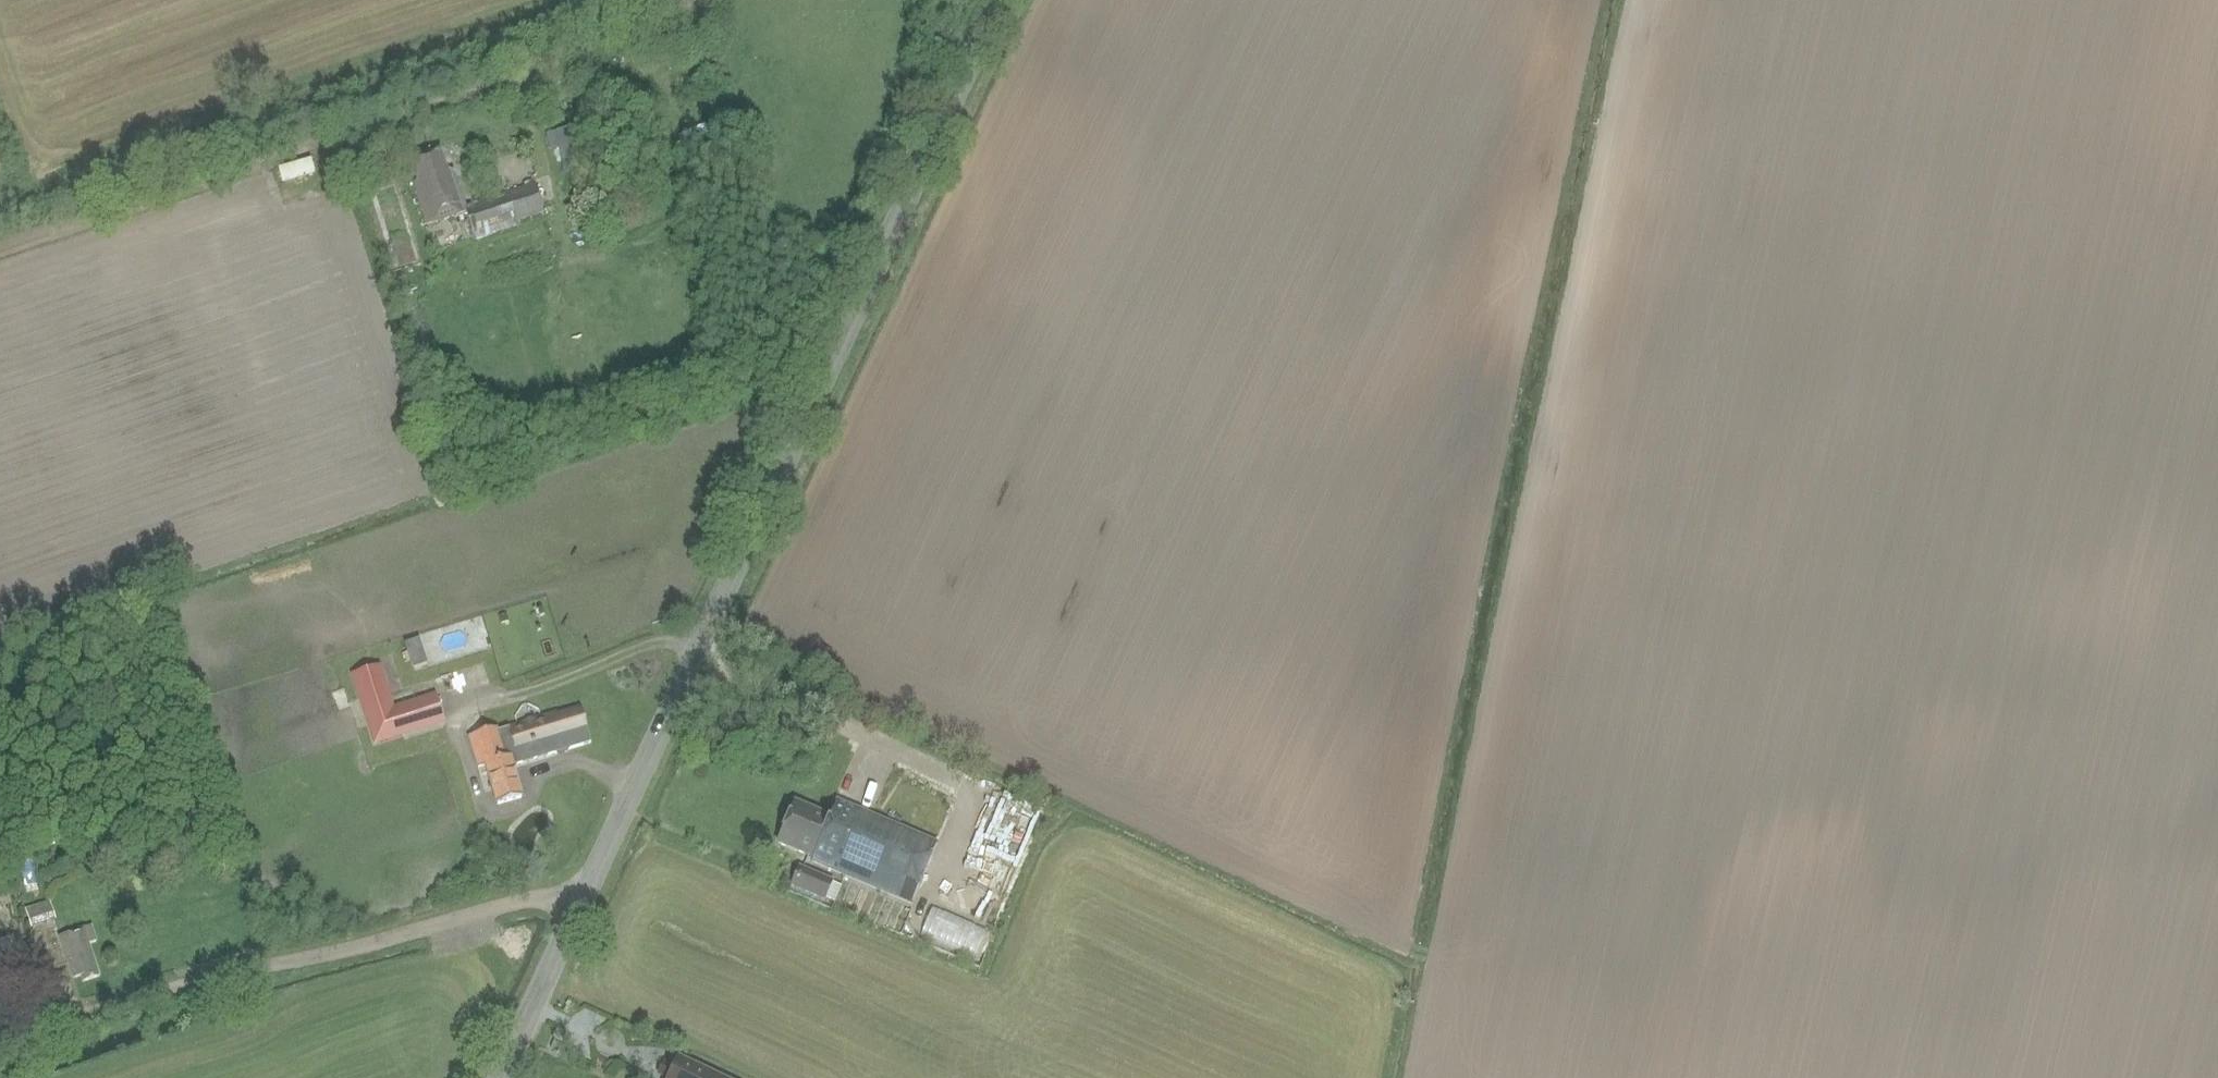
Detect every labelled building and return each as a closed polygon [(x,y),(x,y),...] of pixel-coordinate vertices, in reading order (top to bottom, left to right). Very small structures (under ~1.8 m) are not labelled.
[(589,170),(580,126),(546,133),(549,147),(559,146),(564,174),(589,170)] [(466,208),(454,169),(448,171),(441,149),(411,159),(418,182),(413,184),(427,226),(467,213),(474,236),(545,213),(536,185),(466,208)] [(380,738),(446,718),(439,692),(397,705),(384,663),(359,671),(380,738)] [(557,753),(593,743),(583,711),(561,718),(559,713),(499,731),(499,729),(472,737),(480,767),(488,764),(500,804),(523,797),(514,766),(557,753)] [(914,898),(937,845),(837,802),(830,818),(795,803),(778,843),(813,858),(812,861),(894,896),(897,890),(914,898)] [(801,867),(793,888),(827,903),(835,883),(801,867)] [(31,908),(31,909),(34,921),(55,915),(51,901),(50,901),(48,896),(30,900),(31,908)] [(879,908),(873,920),(891,928),(897,916),(879,908)] [(94,938),(90,926),(63,935),(71,961),(67,962),(72,977),(81,975),(83,980),(102,974),(90,939),(94,938)] [(14,935),(0,940),(0,966),(6,984),(48,969),(43,954),(23,961),(14,935)] [(678,1060),(674,1069),(664,1065),(659,1075),(666,1077),(718,1077),(678,1060)]
